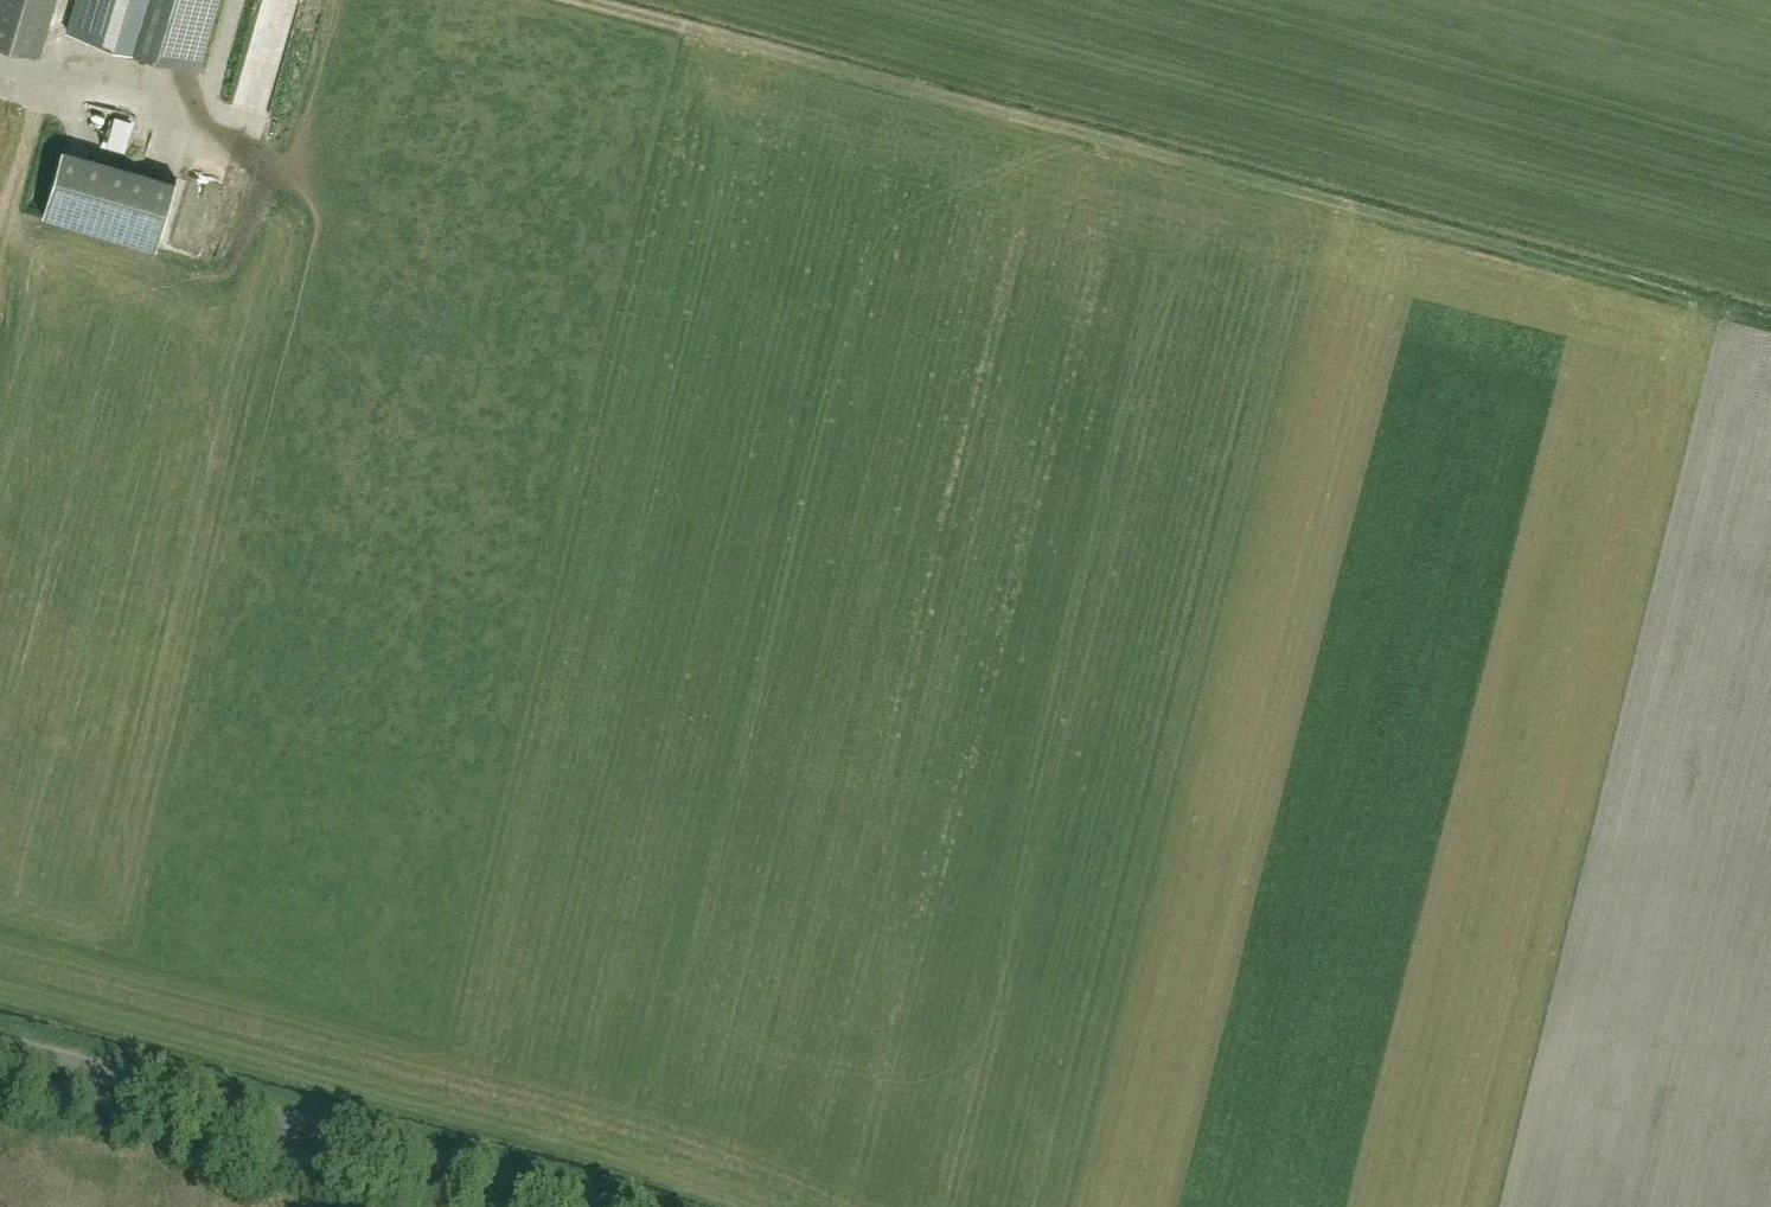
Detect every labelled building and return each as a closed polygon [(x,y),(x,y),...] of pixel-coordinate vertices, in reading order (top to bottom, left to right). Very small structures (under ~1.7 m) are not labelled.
[(40,53),(55,0),(0,0),(0,41),(40,53)] [(67,28),(198,66),(218,0),(75,0),(67,28)] [(239,103),(274,112),(292,45),(258,35),(239,103)] [(43,214),(157,247),(178,177),(63,144),(43,214)]
